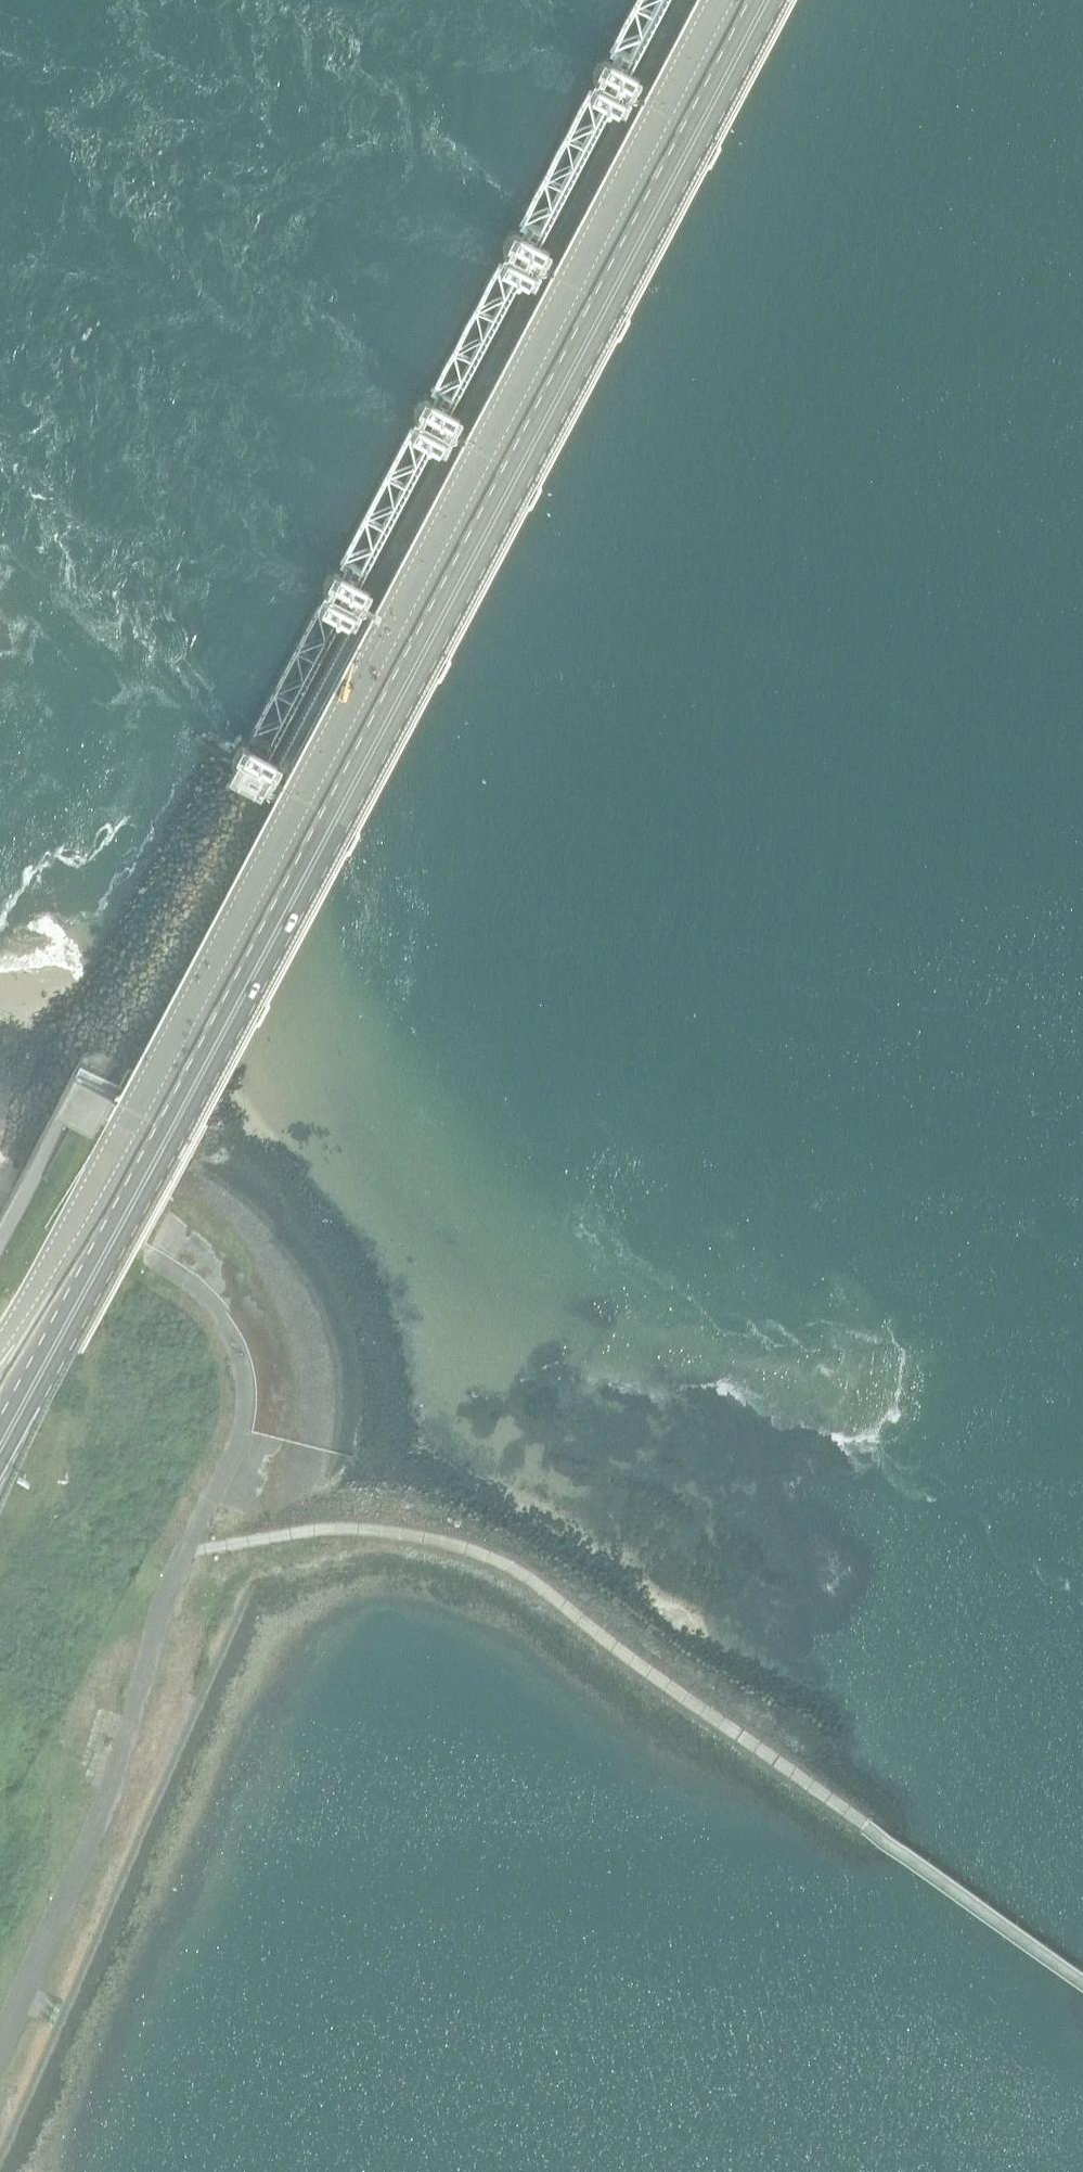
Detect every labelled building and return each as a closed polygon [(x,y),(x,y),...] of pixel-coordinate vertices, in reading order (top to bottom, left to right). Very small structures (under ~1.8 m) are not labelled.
[(618,101),(624,104),(641,71),(636,68),(637,66),(610,52),(609,54),(604,51),(587,84),(592,87),(591,89),(618,103),(618,101)] [(528,274),(534,277),(551,244),(546,241),(547,239),(520,225),(519,227),(514,224),(496,257),(501,260),(500,262),(527,276),(528,274)] [(437,447),(443,450),(460,416),(455,413),(455,411),(428,397),(428,399),(422,396),(405,429),(410,432),(409,434),(436,448),(437,447)] [(347,619),(352,622),(370,589),(365,586),(366,584),(338,570),(337,572),(332,569),(315,602),(320,605),(319,607),(346,622),(347,619)] [(240,743),(229,764),(232,772),(262,788),(271,771),(276,773),(280,764),(273,760),(274,758),(247,744),(246,746),(240,743)]
